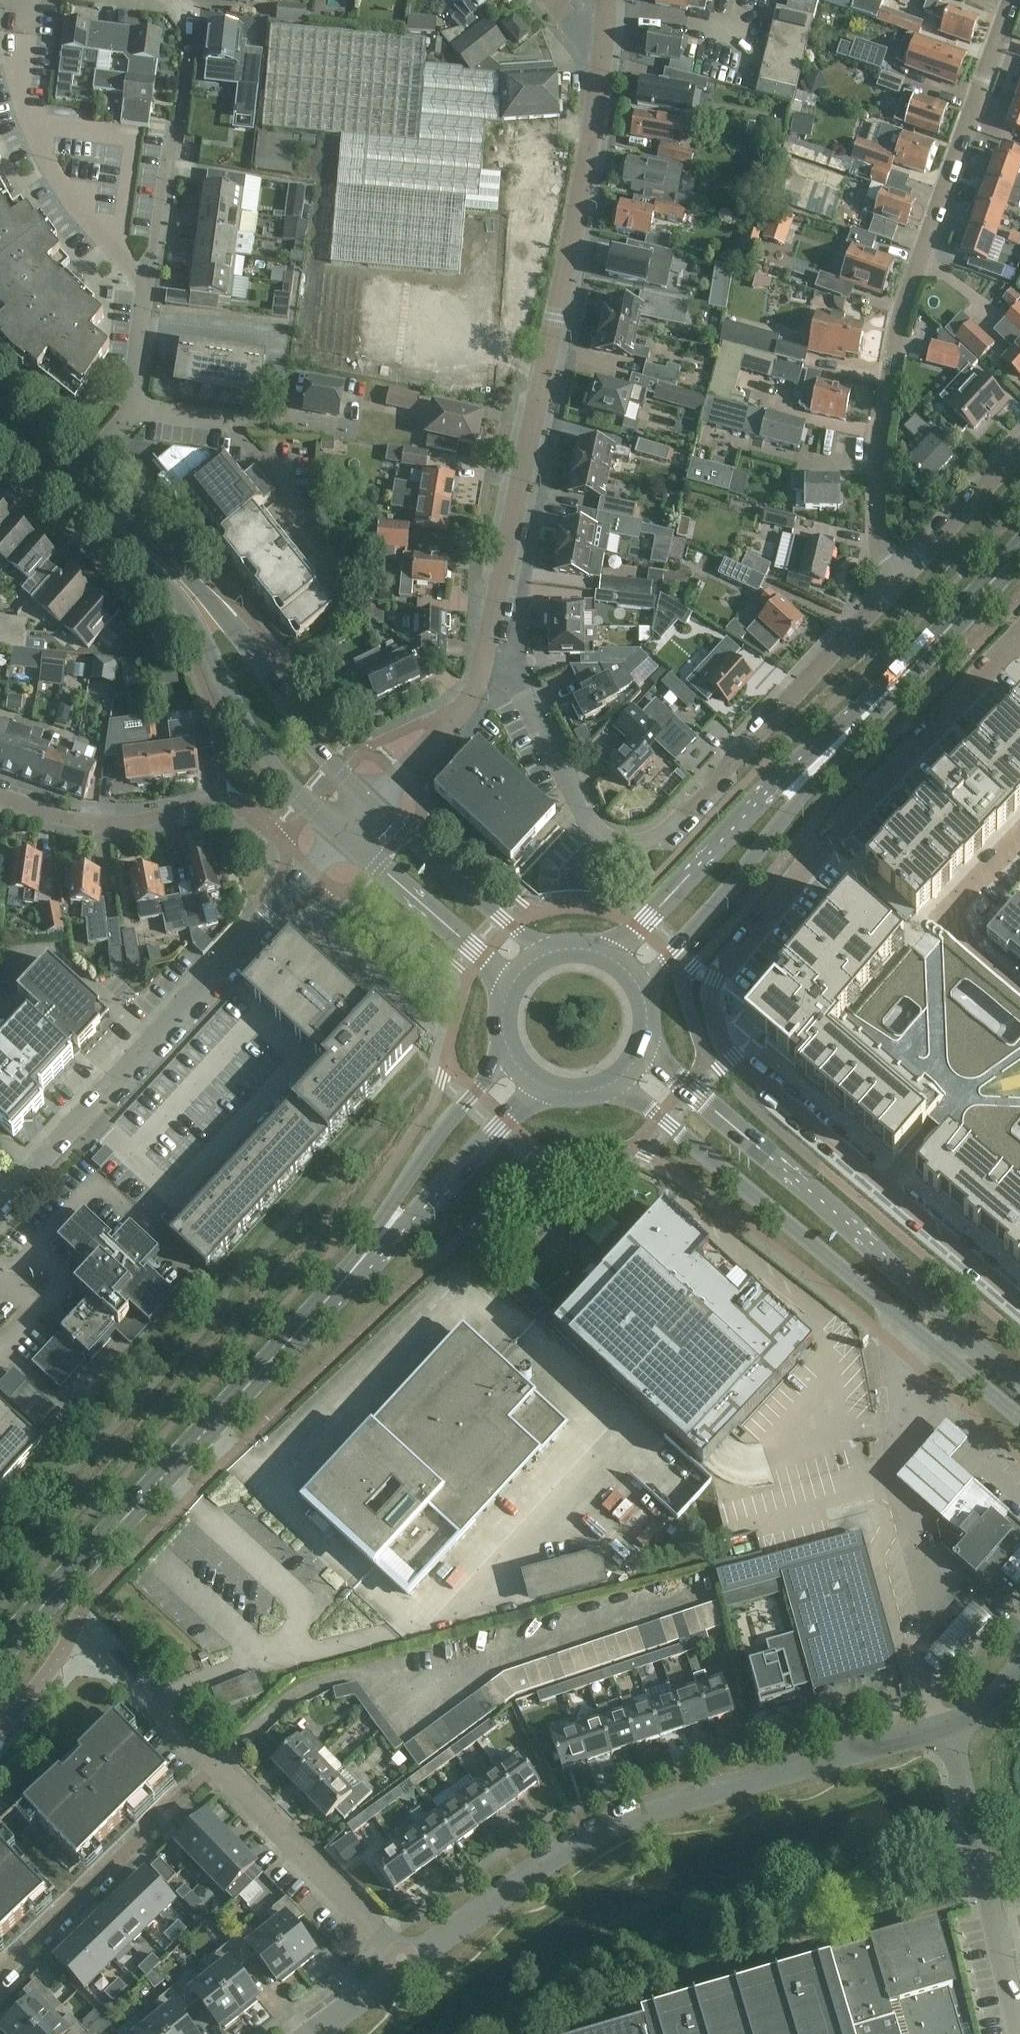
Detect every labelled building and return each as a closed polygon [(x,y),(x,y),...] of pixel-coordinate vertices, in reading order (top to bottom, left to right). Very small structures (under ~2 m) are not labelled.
[(408,24),(412,24),(412,25),(417,25),(420,2),(425,3),(425,0),(410,0),(408,24)] [(482,20),(474,12),(487,0),(458,0),(464,7),(451,19),(459,28),(460,27),(482,20)] [(655,5),(687,11),(688,8),(705,11),(707,1),(712,2),(712,0),(656,0),(655,5)] [(787,12),(812,20),(814,20),(819,2),(819,0),(789,0),(787,12)] [(876,21),(918,36),(922,24),(881,9),(884,0),(819,0),(819,2),(876,21)] [(928,2),(930,13),(934,14),(933,19),(944,23),(940,34),(970,44),(978,19),(948,9),(949,8),(938,4),(939,0),(924,0),(928,2)] [(304,25),(306,7),(278,4),(276,22),(304,25)] [(239,19),(267,19),(268,5),(239,5),(239,19)] [(696,24),(698,13),(663,9),(662,20),(696,24)] [(812,20),(787,12),(777,10),(766,52),(802,62),(812,20)] [(519,43),(528,36),(513,18),(504,26),(519,43)] [(110,53),(114,27),(66,20),(59,73),(60,74),(56,100),(70,102),(74,75),(79,76),(82,50),(110,53)] [(486,21),(484,22),(482,20),(460,27),(461,28),(440,34),(472,73),(506,46),(486,21)] [(258,88),(262,52),(245,50),(246,43),(241,43),(243,29),(209,25),(205,61),(237,65),(235,86),(258,88)] [(114,27),(110,53),(130,56),(127,75),(96,71),(95,72),(155,80),(161,33),(114,27)] [(467,69),(464,69),(425,65),(427,40),(271,27),(262,129),(344,136),(332,264),(460,275),(467,197),(479,198),(483,148),(485,122),(503,124),(503,121),(559,117),(556,73),(501,76),(467,74),(467,69)] [(670,71),(691,77),(694,64),(679,61),(682,48),(687,49),(688,40),(683,39),(684,37),(651,31),(646,56),(672,61),(670,71)] [(955,86),(966,56),(916,38),(906,68),(955,86)] [(431,40),(430,56),(440,57),(442,41),(431,40)] [(840,43),(835,56),(880,72),(887,52),(855,41),(853,47),(840,43)] [(802,62),(766,52),(756,95),(792,103),(802,62)] [(689,90),(705,93),(707,82),(665,71),(663,82),(642,79),(638,105),(672,111),(686,114),(689,90)] [(155,80),(95,72),(93,90),(125,94),(121,124),(143,127),(146,128),(148,128),(155,80)] [(899,95),(904,81),(882,73),(877,87),(899,95)] [(937,136),(948,107),(904,92),(894,121),(937,136)] [(1015,103),(1006,128),(1019,133),(1019,105),(1015,103)] [(657,158),(670,162),(670,161),(690,167),(694,154),(679,150),(679,148),(681,148),(684,130),(687,130),(688,124),(668,120),(636,115),(632,137),(661,142),(657,158)] [(784,124),(769,121),(766,138),(780,141),(784,124)] [(889,172),(891,173),(894,163),(924,174),(934,145),(891,129),(882,126),(875,146),(858,140),(851,160),(855,161),(889,172)] [(291,175),(295,137),(260,134),(256,170),(291,175)] [(315,146),(316,136),(302,135),(301,145),(315,146)] [(1019,193),(1019,178),(1017,177),(1019,168),(1019,150),(1001,143),(996,156),(990,154),(981,179),(987,181),(1019,193)] [(793,159),(794,154),(782,152),(766,198),(833,221),(840,200),(786,182),(786,180),(790,181),(790,180),(819,191),(841,197),(847,178),(793,159)] [(670,162),(657,158),(657,160),(642,157),(641,162),(629,160),(628,164),(623,163),(619,179),(624,180),(624,184),(636,186),(635,192),(644,194),(643,200),(686,211),(694,213),(698,196),(677,191),(676,196),(664,193),(670,162),(669,162),(670,162)] [(849,177),(883,188),(889,172),(855,161),(849,177)] [(110,349),(91,334),(104,317),(90,306),(95,300),(62,269),(70,263),(43,233),(21,199),(13,205),(0,181),(0,337),(14,352),(75,401),(108,352),(110,349)] [(1003,214),(1007,204),(1019,207),(1019,204),(1019,193),(987,181),(978,206),(1003,214)] [(202,208),(241,214),(245,191),(205,186),(202,208)] [(914,203),(882,191),(878,204),(875,203),(876,200),(872,199),(867,214),(905,228),(914,203)] [(686,211),(643,200),(634,198),(632,207),(617,203),(612,225),(614,227),(616,227),(616,230),(648,237),(653,214),(683,222),(686,211)] [(970,229),(995,238),(1003,214),(978,206),(978,207),(972,205),(965,224),(971,227),(970,229)] [(241,214),(202,208),(199,230),(254,237),(257,216),(241,214)] [(285,219),(292,220),(301,221),(303,210),(286,208),(285,219)] [(779,245),(789,218),(772,211),(762,239),(779,245)] [(995,238),(970,229),(961,254),(986,263),(995,238)] [(254,237),(199,230),(196,251),(236,256),(252,258),(254,237)] [(295,243),(304,244),(306,233),(297,232),(295,243)] [(1018,246),(1019,240),(1019,236),(1011,233),(1008,243),(1018,246)] [(646,247),(659,250),(661,240),(648,237),(646,247)] [(304,244),(295,243),(294,253),(303,254),(304,244)] [(674,253),(659,250),(646,247),(643,246),(641,257),(614,251),(608,276),(646,284),(648,273),(668,278),(674,253)] [(881,296),(893,261),(853,247),(840,282),(881,296)] [(236,256),(196,251),(193,273),(233,278),(236,256)] [(733,270),(716,266),(709,307),(726,310),(733,270)] [(233,278),(193,273),(190,294),(191,294),(189,308),(228,313),(233,278)] [(285,274),(283,285),(292,286),(294,275),(285,274)] [(292,286),(283,285),(282,295),(291,296),(292,286)] [(823,303),(827,292),(809,287),(806,298),(823,303)] [(1011,290),(1002,300),(1019,316),(1019,298),(1011,290)] [(602,325),(637,332),(640,316),(685,325),(689,304),(640,294),(638,304),(612,298),(609,311),(605,310),(602,325)] [(271,317),(287,320),(289,308),(273,305),(271,317)] [(818,313),(809,353),(845,361),(846,356),(858,358),(864,328),(852,326),(853,321),(818,313)] [(979,362),(995,345),(970,321),(963,329),(957,324),(948,333),(954,339),(955,338),(979,362)] [(637,332),(602,325),(599,337),(603,338),(600,351),(648,362),(650,351),(633,348),(637,332)] [(738,328),(733,347),(776,358),(781,339),(738,328)] [(1010,346),(1014,350),(1003,361),(1019,376),(1019,336),(1010,346)] [(236,351),(236,352),(210,348),(211,347),(197,344),(197,346),(183,343),(176,383),(257,396),(260,377),(262,377),(264,369),(262,368),(264,357),(250,354),(250,353),(236,351)] [(722,345),(707,398),(741,408),(744,396),(734,393),(740,369),(745,351),(722,345)] [(803,367),(778,360),(772,379),(797,387),(803,367)] [(658,383),(676,389),(681,368),(667,365),(666,369),(645,365),(642,378),(658,383)] [(851,390),(820,383),(822,374),(807,371),(799,407),(805,409),(804,411),(811,412),(811,414),(844,421),(851,390)] [(995,415),(1006,403),(982,381),(980,383),(967,371),(956,383),(969,395),(954,411),(974,430),(987,415),(989,417),(993,413),(995,415)] [(338,417),(344,385),(310,379),(304,410),(338,417)] [(643,407),(647,392),(619,384),(618,388),(597,383),(593,396),(590,395),(587,406),(590,407),(589,411),(625,420),(629,403),(643,407)] [(707,398),(676,389),(658,383),(653,400),(702,414),(707,398)] [(415,414),(419,396),(389,389),(385,407),(415,414)] [(741,408),(707,398),(701,423),(798,450),(805,425),(741,408)] [(479,428),(481,417),(434,406),(425,447),(456,455),(459,442),(475,445),(476,441),(480,439),(481,432),(479,428)] [(952,462),(942,453),(951,443),(931,424),(901,456),(909,464),(908,465),(920,475),(917,478),(927,488),(952,462)] [(570,465),(609,474),(613,457),(629,461),(631,450),(580,440),(577,452),(573,451),(570,465)] [(666,463),(670,450),(638,440),(634,453),(666,463)] [(426,470),(429,453),(404,448),(401,466),(426,470)] [(217,540),(254,510),(275,493),(255,467),(242,477),(223,454),(211,464),(204,455),(198,454),(184,465),(178,465),(173,469),(158,480),(178,505),(190,495),(222,535),(216,539),(217,540)] [(728,494),(733,474),(694,463),(688,483),(728,494)] [(622,493),(610,490),(606,489),(609,474),(570,465),(567,479),(571,480),(568,492),(600,499),(597,515),(633,522),(636,506),(620,502),(622,493)] [(393,495),(451,504),(455,478),(425,473),(422,486),(395,482),(393,495)] [(842,505),(842,497),(839,495),(839,480),(821,480),(821,478),(793,478),(793,492),(806,492),(805,510),(839,511),(839,507),(842,505)] [(451,504),(393,495),(390,508),(418,512),(416,526),(446,531),(451,504)] [(14,516),(0,504),(0,532),(14,516)] [(762,517),(765,507),(756,505),(754,515),(762,517)] [(254,510),(217,540),(296,638),(333,608),(254,510)] [(793,531),(796,518),(766,511),(763,523),(793,531)] [(0,532),(0,555),(9,563),(34,535),(14,516),(0,532)] [(557,532),(554,546),(593,553),(596,537),(607,539),(609,529),(563,521),(561,533),(557,532)] [(386,548),(396,549),(396,548),(406,549),(408,525),(379,523),(377,547),(387,548),(386,548)] [(34,535),(9,563),(30,582),(32,580),(41,587),(56,570),(47,562),(56,553),(34,535)] [(828,564),(830,564),(834,548),(833,548),(835,541),(817,536),(815,543),(794,538),(785,574),(800,577),(823,583),(828,564)] [(554,572),(600,580),(604,555),(596,554),(593,553),(554,546),(552,559),(556,560),(554,572)] [(395,562),(396,549),(386,548),(385,561),(395,562)] [(411,599),(413,582),(444,585),(445,583),(447,580),(448,573),(446,570),(447,559),(404,555),(399,598),(411,599)] [(741,568),(764,578),(771,566),(747,555),(741,568)] [(764,578),(741,568),(725,560),(718,575),(758,594),(765,579),(764,578)] [(56,570),(41,587),(31,598),(63,626),(93,592),(67,569),(62,575),(56,570)] [(596,593),(659,600),(660,596),(659,595),(657,584),(658,572),(649,570),(647,582),(601,577),(599,592),(596,591),(596,593)] [(93,592),(63,626),(88,648),(118,614),(93,592)] [(789,641),(794,635),(794,632),(803,623),(769,592),(759,602),(769,611),(747,633),(769,653),(781,641),(784,643),(786,641),(789,641)] [(659,600),(596,593),(595,603),(618,606),(617,607),(656,612),(659,600)] [(660,596),(659,600),(656,612),(657,612),(657,610),(661,612),(685,627),(692,615),(668,600),(660,596)] [(583,630),(583,629),(583,613),(594,613),(594,602),(569,602),(569,604),(551,604),(551,615),(548,615),(548,630),(583,630)] [(360,612),(383,627),(384,607),(360,606),(360,612)] [(414,649),(425,656),(427,652),(446,654),(446,631),(450,631),(451,619),(446,619),(446,617),(416,616),(415,643),(416,643),(416,647),(414,649)] [(26,634),(28,621),(0,618),(0,631),(26,634)] [(583,630),(548,630),(548,642),(551,642),(551,654),(569,654),(569,656),(580,656),(580,666),(570,666),(570,667),(622,667),(623,667),(639,650),(598,650),(599,655),(594,655),(594,644),(598,645),(598,629),(583,629),(583,630)] [(26,634),(0,631),(0,649),(28,652),(30,634),(26,634)] [(425,656),(414,649),(413,651),(410,653),(409,652),(384,664),(400,696),(412,690),(410,686),(432,675),(423,658),(425,656)] [(639,650),(623,667),(630,678),(649,660),(639,650)] [(11,667),(39,670),(42,654),(13,651),(11,667)] [(42,654),(39,670),(41,670),(40,672),(65,674),(67,655),(42,653),(42,654)] [(400,696),(384,664),(380,655),(358,665),(362,675),(367,686),(369,685),(377,702),(388,697),(390,701),(400,696)] [(65,677),(89,680),(92,658),(68,656),(65,677)] [(728,704),(752,677),(732,658),(718,673),(710,666),(702,675),(710,682),(707,685),(728,704)] [(116,675),(118,662),(94,660),(93,672),(116,675)] [(570,667),(582,689),(606,677),(608,680),(609,682),(615,679),(617,683),(610,687),(614,694),(634,683),(630,678),(623,667),(622,667),(570,667)] [(671,675),(662,684),(670,692),(678,682),(671,675)] [(604,714),(602,710),(605,709),(604,706),(617,700),(614,694),(610,687),(617,683),(615,679),(609,682),(608,680),(583,692),(586,698),(576,703),(577,704),(572,706),(581,722),(585,720),(585,721),(600,714),(601,716),(604,714)] [(22,711),(23,698),(9,696),(7,709),(22,711)] [(646,753),(655,743),(676,762),(697,739),(675,719),(655,700),(641,715),(634,708),(615,729),(632,745),(609,770),(628,787),(632,783),(637,787),(645,778),(641,774),(654,760),(646,753)] [(984,844),(983,843),(996,830),(997,831),(1017,810),(1016,809),(1019,804),(1019,700),(1008,712),(1010,713),(997,727),(996,725),(976,746),(977,748),(964,761),(963,760),(945,779),(944,778),(943,779),(929,793),(928,794),(929,795),(911,815),(912,816),(900,829),(899,828),(879,849),(880,850),(865,866),(916,914),(931,899),(932,900),(952,879),(951,877),(963,864),(964,866),(984,844)] [(207,738),(202,715),(181,717),(184,745),(170,747),(175,777),(199,774),(196,753),(195,744),(194,741),(207,738)] [(146,739),(157,737),(155,723),(144,725),(146,739)] [(12,728),(0,724),(0,765),(6,750),(4,749),(12,728)] [(0,765),(0,772),(17,778),(32,735),(12,728),(4,749),(6,750),(0,765)] [(50,751),(49,750),(39,747),(45,732),(34,729),(32,735),(17,778),(37,785),(43,765),(45,765),(50,751)] [(65,774),(70,758),(55,752),(60,738),(54,735),(49,750),(50,751),(45,765),(43,765),(37,785),(56,792),(63,773),(65,774)] [(511,862),(556,814),(479,743),(434,791),(511,862)] [(175,777),(170,747),(148,750),(151,780),(175,777)] [(151,780),(148,750),(124,753),(128,783),(151,780)] [(63,773),(56,792),(84,802),(96,767),(70,758),(65,774),(63,773)] [(556,862),(568,874),(581,862),(570,850),(556,862)] [(16,855),(11,892),(27,894),(25,906),(36,908),(38,897),(40,898),(42,883),(40,883),(43,859),(16,855)] [(212,858),(210,859),(207,857),(197,859),(196,863),(188,865),(193,882),(187,883),(190,896),(181,899),(190,932),(219,924),(214,904),(211,905),(208,894),(221,891),(212,858)] [(159,888),(156,870),(148,872),(144,869),(135,871),(134,875),(130,876),(139,917),(154,914),(155,916),(166,914),(171,934),(188,931),(179,897),(165,900),(163,887),(159,888)] [(100,875),(91,874),(89,871),(80,870),(77,872),(75,872),(75,873),(69,873),(67,891),(73,892),(72,903),(83,905),(81,920),(86,920),(88,945),(108,942),(109,950),(122,948),(118,919),(105,921),(104,900),(101,900),(102,895),(98,895),(100,875)] [(763,1001),(744,1022),(774,1048),(771,1051),(894,1156),(896,1154),(928,1117),(944,1098),(923,1081),(920,1085),(846,1022),(842,1026),(836,1021),(903,943),(847,895),(759,998),(763,1001)] [(987,938),(993,943),(1007,955),(1010,951),(1009,950),(1019,938),(1019,899),(990,934),(987,938)] [(990,908),(984,903),(977,910),(982,915),(990,908)] [(47,933),(64,930),(59,905),(42,908),(47,933)] [(121,932),(128,967),(141,964),(134,929),(121,932)] [(329,1067),(172,1238),(180,1246),(208,1272),(414,1048),(291,934),(242,987),(329,1067)] [(1010,951),(1019,960),(1019,938),(1009,950),(1010,951)] [(0,1045),(0,1051),(5,1055),(0,1060),(0,1124),(13,1136),(43,1103),(30,1091),(36,1085),(43,1091),(74,1057),(69,1052),(74,1047),(78,1051),(109,1017),(49,961),(18,995),(40,1015),(34,1021),(28,1014),(0,1045)] [(916,1170),(926,1179),(924,1181),(938,1193),(940,1191),(967,1214),(965,1216),(978,1227),(980,1225),(1007,1248),(1005,1250),(1018,1262),(1019,1260),(1019,1193),(1017,1190),(996,1171),(995,1172),(975,1155),(976,1154),(957,1137),(956,1139),(948,1132),(947,1133),(916,1170)] [(813,1346),(664,1209),(554,1329),(703,1466),(717,1451),(813,1346)] [(61,1333),(64,1336),(61,1340),(57,1336),(31,1365),(59,1391),(86,1362),(82,1359),(85,1356),(89,1360),(115,1331),(111,1327),(115,1323),(119,1327),(129,1316),(125,1312),(129,1308),(149,1327),(175,1298),(147,1272),(143,1276),(140,1273),(159,1253),(130,1227),(111,1247),(108,1244),(112,1239),(84,1213),(73,1224),(72,1223),(65,1230),(67,1231),(58,1241),(86,1267),(89,1264),(92,1267),(74,1286),(94,1304),(91,1308),(87,1304),(61,1333)] [(409,1596),(566,1425),(511,1375),(470,1337),(434,1376),(424,1374),(423,1377),(424,1377),(421,1394),(408,1391),(408,1394),(409,1394),(405,1411),(393,1408),(392,1411),(393,1411),(390,1428),(377,1425),(376,1428),(378,1428),(376,1433),(371,1428),(330,1476),(306,1502),(348,1540),(409,1596)] [(9,1400),(12,1404),(37,1427),(54,1409),(25,1382),(9,1400)] [(43,1444),(16,1419),(0,1405),(0,1490),(43,1444)] [(965,1441),(943,1421),(937,1428),(931,1435),(927,1440),(911,1459),(898,1474),(893,1479),(941,1520),(973,1483),(963,1475),(947,1462),(949,1460),(960,1447),(965,1441)] [(1018,1589),(1019,1586),(1019,1526),(1010,1518),(1011,1517),(1009,1515),(1010,1514),(1008,1513),(1007,1514),(973,1485),(974,1484),(972,1483),(971,1484),(941,1519),(941,1520),(967,1542),(954,1556),(1005,1603),(1018,1589)] [(797,1634),(809,1678),(813,1692),(828,1688),(856,1680),(882,1673),(899,1669),(861,1534),(846,1538),(776,1558),(782,1580),(797,1634)] [(598,1584),(591,1560),(591,1559),(590,1558),(589,1557),(588,1557),(587,1557),(534,1571),(533,1572),(532,1573),(532,1574),(532,1575),(532,1576),(539,1600),(539,1601),(540,1602),(541,1602),(542,1602),(595,1588),(596,1587),(597,1586),(598,1585),(598,1584)] [(722,1597),(782,1580),(776,1558),(716,1574),(722,1596),(722,1597)] [(715,1629),(725,1626),(719,1602),(707,1606),(715,1629)] [(991,1620),(972,1604),(929,1653),(946,1669),(991,1620)] [(702,1633),(707,1632),(715,1629),(707,1606),(695,1610),(702,1633)] [(695,1652),(711,1646),(707,1632),(702,1633),(695,1610),(682,1615),(690,1637),(695,1652)] [(690,1637),(682,1615),(671,1618),(679,1641),(690,1637)] [(679,1641),(671,1618),(660,1622),(668,1645),(679,1641)] [(649,1626),(657,1649),(668,1645),(660,1622),(649,1626)] [(657,1649),(649,1626),(638,1630),(645,1653),(657,1649)] [(627,1633),(634,1656),(645,1653),(638,1630),(627,1633)] [(623,1660),(634,1656),(627,1633),(615,1637),(623,1660)] [(791,1683),(809,1678),(797,1634),(766,1643),(766,1644),(769,1643),(774,1659),(749,1666),(753,1681),(760,1707),(762,1707),(787,1700),(787,1699),(795,1697),(791,1683)] [(623,1660),(615,1637),(603,1641),(611,1664),(623,1660)] [(591,1645),(599,1668),(611,1664),(603,1641),(591,1645)] [(580,1649),(588,1672),(599,1668),(591,1645),(580,1649)] [(671,1659),(686,1654),(683,1645),(668,1650),(671,1659)] [(577,1676),(588,1672),(580,1649),(569,1653),(577,1676)] [(577,1676),(569,1653),(558,1656),(566,1679),(577,1676)] [(566,1679),(558,1656),(547,1660),(554,1683),(566,1679)] [(635,1661),(638,1670),(653,1665),(650,1656),(635,1661)] [(534,1665),(541,1688),(554,1683),(547,1660),(534,1665)] [(638,1670),(635,1661),(619,1667),(622,1675),(638,1670)] [(528,1692),(541,1688),(534,1665),(521,1669),(528,1692)] [(515,1696),(528,1692),(521,1669),(504,1675),(515,1696)] [(586,1678),(589,1687),(604,1681),(601,1673),(586,1678)] [(698,1688),(710,1722),(733,1714),(722,1680),(708,1685),(704,1673),(694,1677),(698,1688)] [(212,1691),(220,1710),(264,1695),(256,1674),(212,1691)] [(507,1703),(515,1696),(504,1675),(492,1684),(507,1703)] [(589,1687),(586,1678),(571,1683),(574,1692),(589,1687)] [(354,1697),(365,1711),(373,1706),(357,1684),(334,1690),(336,1702),(354,1697)] [(507,1703),(492,1684),(483,1691),(497,1710),(507,1703)] [(674,1696),(685,1731),(710,1722),(698,1688),(674,1696)] [(529,1707),(556,1698),(553,1689),(526,1698),(529,1707)] [(497,1710),(483,1691),(472,1698),(487,1717),(497,1710)] [(649,1705),(661,1739),(685,1731),(674,1696),(649,1705)] [(487,1717),(472,1698),(463,1705),(478,1724),(487,1717)] [(661,1739),(649,1705),(635,1709),(631,1698),(622,1701),(637,1747),(661,1739)] [(597,1709),(601,1721),(612,1755),(637,1747),(622,1701),(597,1709)] [(478,1724),(463,1705),(453,1713),(467,1732),(478,1724)] [(373,1706),(365,1711),(380,1732),(381,1731),(388,1727),(373,1706)] [(444,1719),(458,1738),(467,1732),(453,1713),(444,1719)] [(449,1745),(458,1738),(444,1719),(434,1726),(449,1745)] [(484,1737),(497,1728),(491,1720),(479,1730),(484,1737)] [(78,1864),(169,1776),(115,1721),(24,1809),(78,1864)] [(577,1729),(589,1763),(612,1755),(601,1721),(577,1729)] [(424,1734),(439,1753),(449,1745),(434,1726),(424,1734)] [(381,1731),(380,1732),(395,1752),(403,1746),(388,1727),(381,1731)] [(589,1763),(577,1729),(552,1738),(563,1772),(589,1763)] [(149,1731),(139,1740),(162,1765),(172,1757),(149,1731)] [(291,1783),(316,1758),(325,1749),(307,1731),(272,1764),(291,1783)] [(439,1753),(424,1734),(414,1741),(429,1760),(439,1753)] [(464,1752),(476,1743),(471,1735),(458,1745),(464,1752)] [(429,1760),(414,1741),(404,1749),(418,1768),(429,1760)] [(497,1770),(519,1800),(539,1784),(517,1755),(506,1764),(499,1755),(490,1761),(497,1770)] [(430,1766),(435,1773),(448,1763),(443,1756),(430,1766)] [(308,1801),(334,1776),(316,1758),(291,1783),(308,1801)] [(435,1773),(430,1766),(417,1775),(422,1783),(435,1773)] [(476,1786),(498,1815),(519,1800),(497,1770),(476,1786)] [(0,1833),(0,1848),(46,1895),(0,1940),(0,1957),(177,1785),(169,1776),(78,1864),(24,1809),(0,1833)] [(334,1776),(308,1801),(326,1820),(335,1811),(344,1821),(371,1795),(362,1785),(353,1790),(351,1788),(348,1790),(334,1776)] [(498,1815),(476,1786),(456,1801),(477,1830),(498,1815)] [(389,1796),(394,1803),(407,1794),(401,1787),(389,1796)] [(394,1803),(389,1796),(375,1806),(381,1813),(394,1803)] [(477,1830),(456,1801),(435,1816),(457,1845),(477,1830)] [(368,1811),(347,1826),(353,1835),(374,1819),(368,1811)] [(193,1860),(224,1830),(215,1820),(213,1822),(206,1815),(177,1843),(193,1860)] [(457,1845),(435,1816),(415,1831),(437,1861),(457,1845)] [(154,1845),(167,1829),(159,1823),(146,1838),(154,1845)] [(209,1877),(238,1849),(232,1842),(234,1840),(224,1830),(193,1860),(209,1877)] [(437,1861),(415,1831),(395,1847),(416,1876),(437,1861)] [(333,1847),(346,1866),(365,1852),(353,1835),(352,1833),(333,1847)] [(416,1876),(395,1847),(373,1862),(395,1892),(416,1876)] [(46,1895),(0,1848),(0,1940),(46,1895)] [(244,1876),(255,1866),(248,1858),(250,1857),(241,1848),(239,1849),(238,1849),(209,1877),(234,1902),(253,1885),(244,1876)] [(176,1877),(160,1860),(151,1869),(167,1886),(176,1877)] [(175,1902),(146,1873),(131,1888),(159,1917),(175,1902)] [(183,1902),(192,1893),(185,1886),(176,1894),(183,1902)] [(159,1917),(131,1888),(116,1902),(144,1931),(159,1917)] [(314,1952),(293,1926),(305,1917),(287,1898),(268,1914),(276,1925),(268,1931),(265,1928),(264,1928),(298,1970),(314,1957),(312,1954),(314,1952)] [(144,1931),(116,1902),(101,1917),(129,1946),(144,1931)] [(129,1946),(101,1917),(86,1931),(114,1960),(129,1946)] [(187,1931),(178,1922),(171,1929),(180,1938),(187,1931)] [(948,1989),(952,1988),(952,1987),(934,1926),(829,1957),(852,2033),(962,2033),(948,1989)] [(282,1983),(298,1970),(264,1928),(255,1935),(250,1928),(230,1944),(246,1964),(256,1956),(277,1982),(280,1980),(282,1983)] [(172,1945),(180,1938),(171,1929),(164,1936),(172,1945)] [(114,1960),(86,1931),(71,1946),(99,1975),(114,1960)] [(176,1959),(193,1947),(185,1937),(169,1948),(176,1959)] [(257,1998),(237,1971),(246,1964),(230,1944),(211,1959),(217,1966),(208,1974),(241,2016),(257,2003),(255,2000),(257,1998)] [(99,1975),(71,1946),(56,1961),(84,1990),(99,1975)] [(153,1955),(145,1962),(154,1971),(161,1964),(153,1955)] [(596,2033),(852,2033),(829,1957),(641,2012),(643,2020),(596,2033)] [(147,1978),(154,1971),(145,1962),(138,1969),(147,1978)] [(225,2029),(241,2016),(208,1974),(198,1981),(193,1974),(173,1989),(189,2009),(199,2001),(220,2028),(223,2026),(225,2029)] [(130,1986),(135,1981),(130,1976),(125,1980),(130,1986)] [(120,1996),(127,1989),(119,1980),(112,1987),(120,1996)] [(51,2017),(52,2017),(62,2007),(36,1981),(17,1999),(26,2007),(2,2031),(4,2033),(33,2033),(51,2017)] [(113,2003),(120,1996),(112,1987),(104,1994),(113,2003)] [(180,2017),(189,2009),(173,1989),(154,2005),(160,2012),(151,2019),(163,2033),(193,2033),(180,2017)] [(87,2033),(69,2015),(59,2025),(52,2017),(51,2017),(33,2033),(85,2033),(87,2033)] [(151,2019),(142,2026),(136,2019),(117,2033),(163,2033),(151,2019)]
